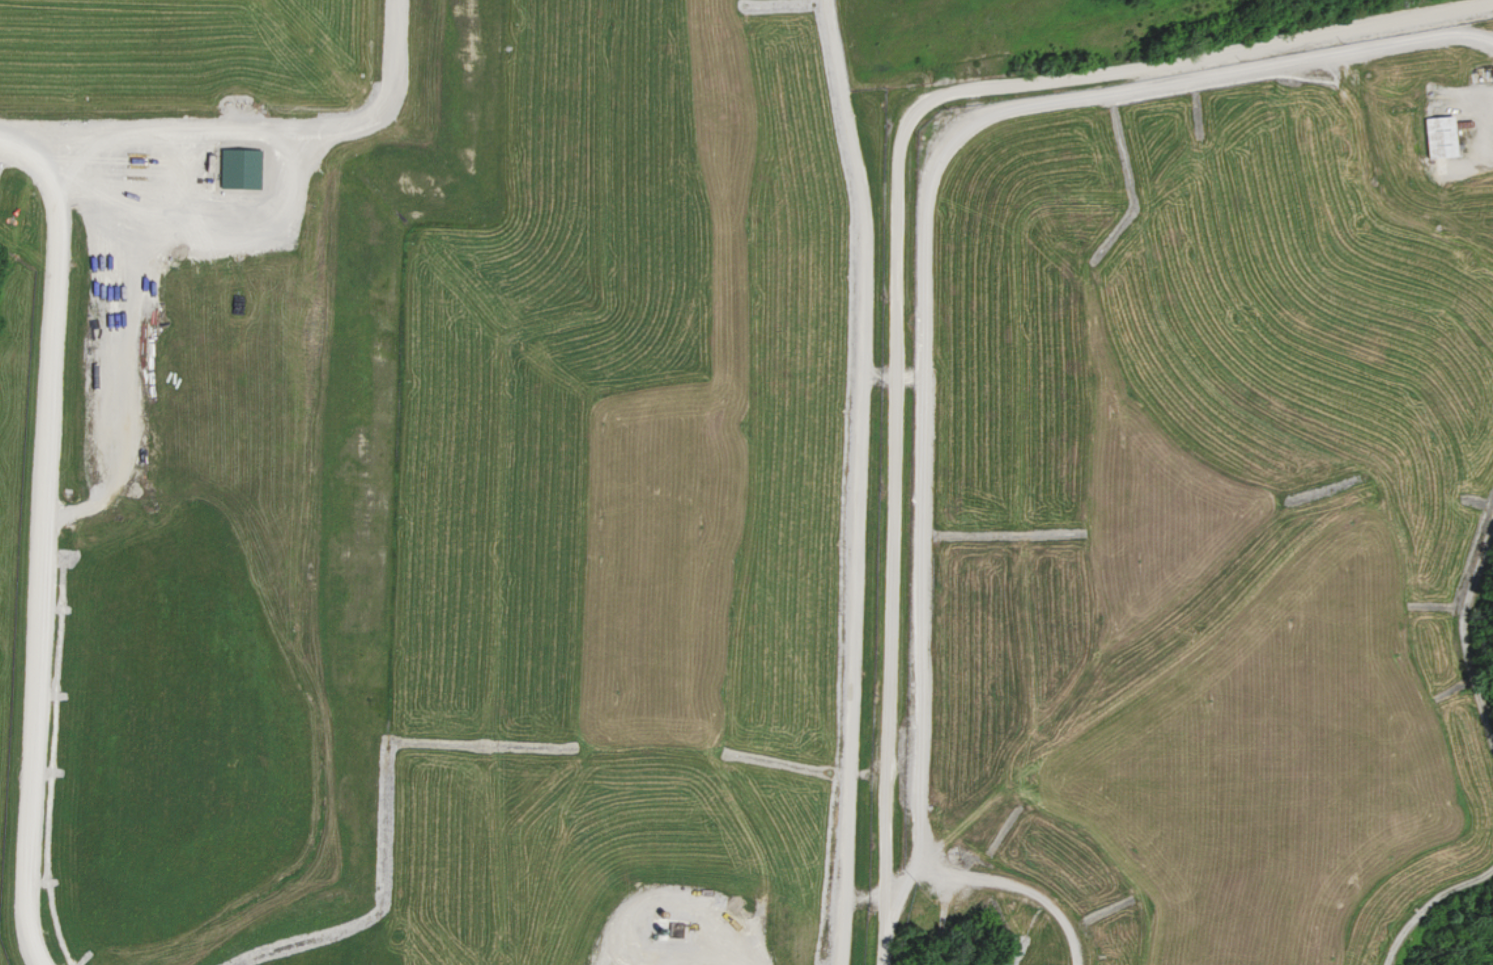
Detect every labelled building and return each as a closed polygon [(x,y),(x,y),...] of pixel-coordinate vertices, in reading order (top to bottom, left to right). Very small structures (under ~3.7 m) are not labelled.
[(1461,157),(1459,116),(1430,117),(1432,159),(1461,157)]
